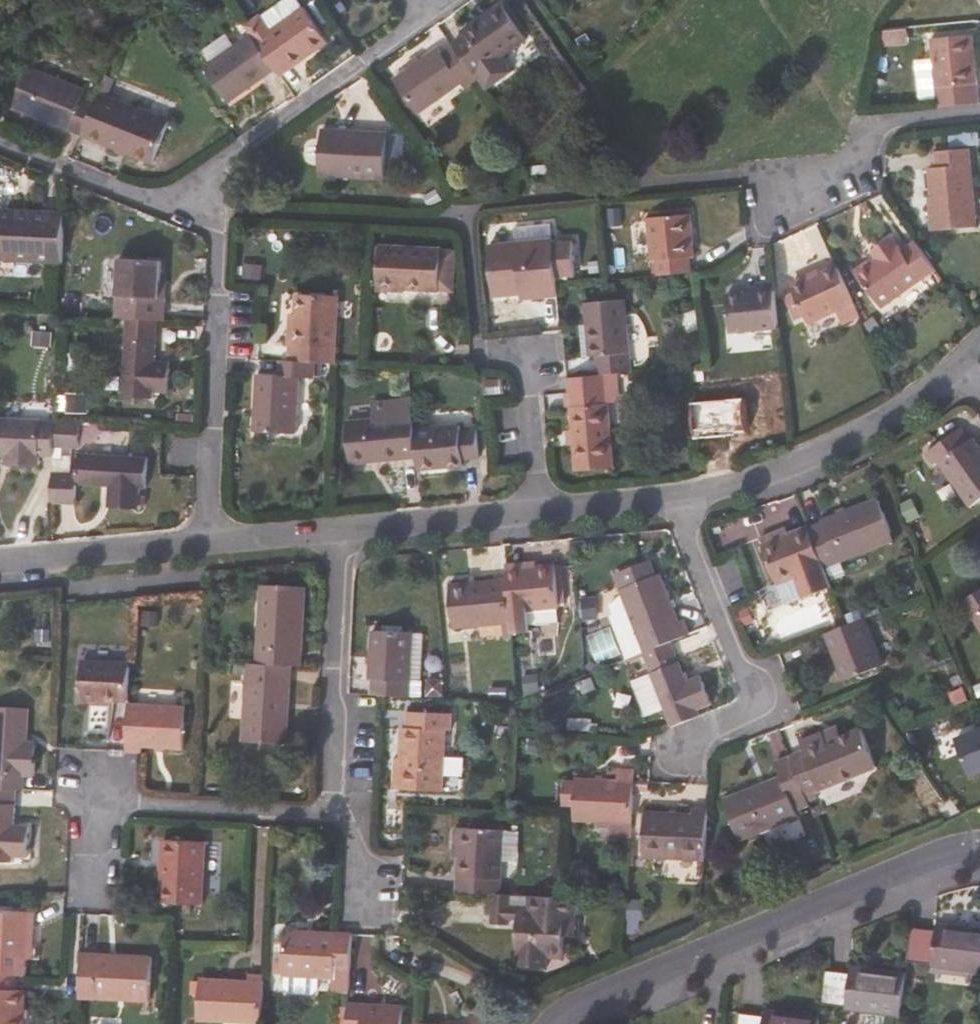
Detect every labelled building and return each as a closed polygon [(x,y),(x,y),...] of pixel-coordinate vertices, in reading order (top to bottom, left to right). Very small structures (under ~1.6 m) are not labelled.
[(528,40),(503,4),(464,31),(467,35),(455,44),(457,47),(480,80),(487,90),(514,71),(503,57),(528,40)] [(282,75),(306,58),(329,41),(305,7),(258,41),(277,70),(282,75)] [(230,103),(277,70),(258,41),(253,36),(206,68),(230,103)] [(979,85),(975,36),(932,40),(936,89),(979,85)] [(439,49),(422,60),(417,56),(393,73),(397,79),(394,80),(419,114),(461,84),(467,90),(480,80),(457,47),(443,55),(439,49)] [(917,60),(917,99),(934,99),(933,60),(917,60)] [(98,103),(84,97),(87,89),(32,67),(16,107),(86,135),(98,103)] [(155,163),(171,120),(103,93),(98,103),(86,135),(155,163)] [(387,179),(389,131),(323,128),(321,176),(387,179)] [(978,227),(969,149),(936,152),(938,168),(930,169),(936,230),(978,227)] [(68,211),(0,209),(0,259),(65,262),(68,211)] [(693,253),(689,215),(649,219),(653,262),(658,262),(658,276),(691,274),(689,259),(694,259),(693,253)] [(561,285),(554,237),(490,244),(495,297),(522,294),(523,300),(561,296),(561,285)] [(884,310),(940,272),(919,242),(907,250),(902,244),(899,246),(894,237),(879,248),(884,256),(859,274),(884,310)] [(455,291),(451,254),(442,254),(442,249),(381,246),(379,287),(455,291)] [(162,298),(164,261),(122,259),(119,317),(127,318),(159,320),(167,320),(168,298),(162,298)] [(856,303),(838,264),(793,286),(810,323),(856,303)] [(775,282),(758,284),(744,285),(744,291),(728,293),(732,332),(780,328),(775,282)] [(336,348),(339,297),(298,295),(296,326),(291,325),(290,345),(336,348)] [(633,371),(625,300),(586,304),(591,355),(599,354),(601,374),(608,374),(617,373),(633,371)] [(808,326),(812,336),(842,325),(838,315),(808,326)] [(158,360),(159,320),(127,318),(123,396),(155,398),(155,392),(172,393),(173,361),(158,360)] [(299,433),(302,377),(316,378),(317,362),(277,360),(277,374),(257,373),(254,431),(299,433)] [(617,373),(608,374),(601,374),(571,378),(576,432),(568,433),(569,446),(577,446),(579,470),(615,467),(610,402),(619,402),(617,373)] [(374,402),(376,420),(349,423),(353,464),(421,457),(418,429),(417,418),(414,398),(374,402)] [(57,422),(0,420),(0,454),(4,454),(3,464),(14,464),(35,465),(35,455),(55,456),(55,445),(57,422)] [(82,447),(83,422),(57,420),(57,422),(55,445),(82,447)] [(422,469),(444,467),(452,466),(467,465),(467,458),(484,457),(481,430),(464,431),(464,425),(418,429),(421,457),(422,469)] [(975,438),(971,441),(962,428),(928,453),(936,465),(940,463),(971,506),(979,500),(979,446),(975,438)] [(148,487),(150,457),(80,453),(79,476),(54,475),(53,501),(77,502),(78,484),(111,485),(110,506),(141,507),(141,487),(148,487)] [(826,566),(895,539),(879,499),(824,520),(824,523),(812,527),(826,565),(826,566)] [(826,565),(812,527),(810,524),(765,543),(780,582),(826,565)] [(537,564),(537,560),(507,562),(508,576),(512,623),(513,633),(532,632),(531,625),(559,623),(558,608),(561,608),(560,604),(565,603),(562,563),(557,564),(557,562),(537,564)] [(614,618),(616,623),(630,657),(644,652),(672,640),(691,633),(685,619),(679,621),(660,574),(654,576),(648,562),(621,574),(616,575),(630,611),(614,618)] [(512,623),(508,576),(451,582),(455,628),(512,623)] [(302,664),(306,587),(263,585),(259,662),(292,664),(302,664)] [(962,602),(979,629),(979,590),(962,602)] [(845,681),(849,678),(884,666),(883,662),(865,619),(826,634),(845,681)] [(410,695),(414,632),(373,631),(370,679),(373,679),(372,693),(381,695),(410,695)] [(678,655),(672,640),(644,652),(649,667),(678,655)] [(130,701),(133,663),(84,660),(82,699),(130,701)] [(288,742),(292,664),(259,662),(248,662),(243,739),(288,742)] [(713,704),(701,675),(688,679),(680,662),(652,674),(655,679),(640,684),(647,702),(662,697),(673,727),(701,715),(699,710),(713,704)] [(192,722),(193,708),(187,708),(187,703),(130,701),(127,752),(142,753),(143,746),(185,747),(186,722),(192,722)] [(37,742),(26,740),(27,706),(0,706),(0,773),(35,775),(37,742)] [(407,728),(407,757),(400,756),(399,788),(443,790),(446,730),(451,731),(451,712),(414,710),(413,729),(407,728)] [(861,728),(843,735),(838,726),(801,740),(806,750),(792,755),(806,792),(824,785),(826,788),(878,767),(861,728)] [(979,776),(979,733),(946,747),(960,785),(979,776)] [(793,803),(809,797),(806,792),(792,755),(776,761),(781,775),(726,798),(742,839),(799,817),(793,803)] [(574,820),(601,821),(600,828),(615,828),(615,836),(633,836),(637,784),(636,768),(619,768),(619,772),(596,771),(596,778),(547,776),(547,804),(574,805),(574,820)] [(29,825),(15,824),(17,789),(0,788),(0,861),(13,861),(13,857),(27,857),(29,825)] [(706,858),(709,810),(695,809),(694,816),(647,813),(645,855),(706,858)] [(500,892),(504,830),(453,828),(450,890),(496,892),(500,892)] [(203,904),(207,841),(166,839),(162,902),(203,904)] [(512,916),(512,893),(500,892),(496,892),(494,924),(510,922),(512,916)] [(512,916),(520,917),(518,952),(520,953),(520,964),(548,966),(549,954),(565,955),(566,932),(578,933),(578,896),(512,893),(512,916)] [(28,958),(34,958),(35,911),(0,909),(0,973),(19,974),(27,974),(28,958)] [(937,924),(936,930),(912,927),(908,961),(930,963),(932,965),(979,972),(979,928),(937,924)] [(284,975),(284,988),(290,995),(313,996),(319,989),(319,976),(336,977),(334,1023),(349,1023),(350,1004),(354,933),(320,931),(320,938),(286,936),(284,975)] [(152,1000),(154,957),(84,953),(82,998),(152,1000)] [(900,1016),(905,972),(850,965),(849,971),(826,968),(821,1004),(846,1007),(846,1010),(900,1016)] [(27,990),(18,990),(19,974),(0,973),(0,1023),(25,1023),(27,990)] [(267,974),(249,974),(249,980),(200,979),(200,1022),(227,1022),(227,1023),(262,1023),(264,1023),(267,974)] [(405,1006),(350,1004),(349,1023),(404,1023),(405,1006)] [(819,1015),(764,1008),(764,1016),(740,1013),(739,1023),(818,1023),(819,1015)]
